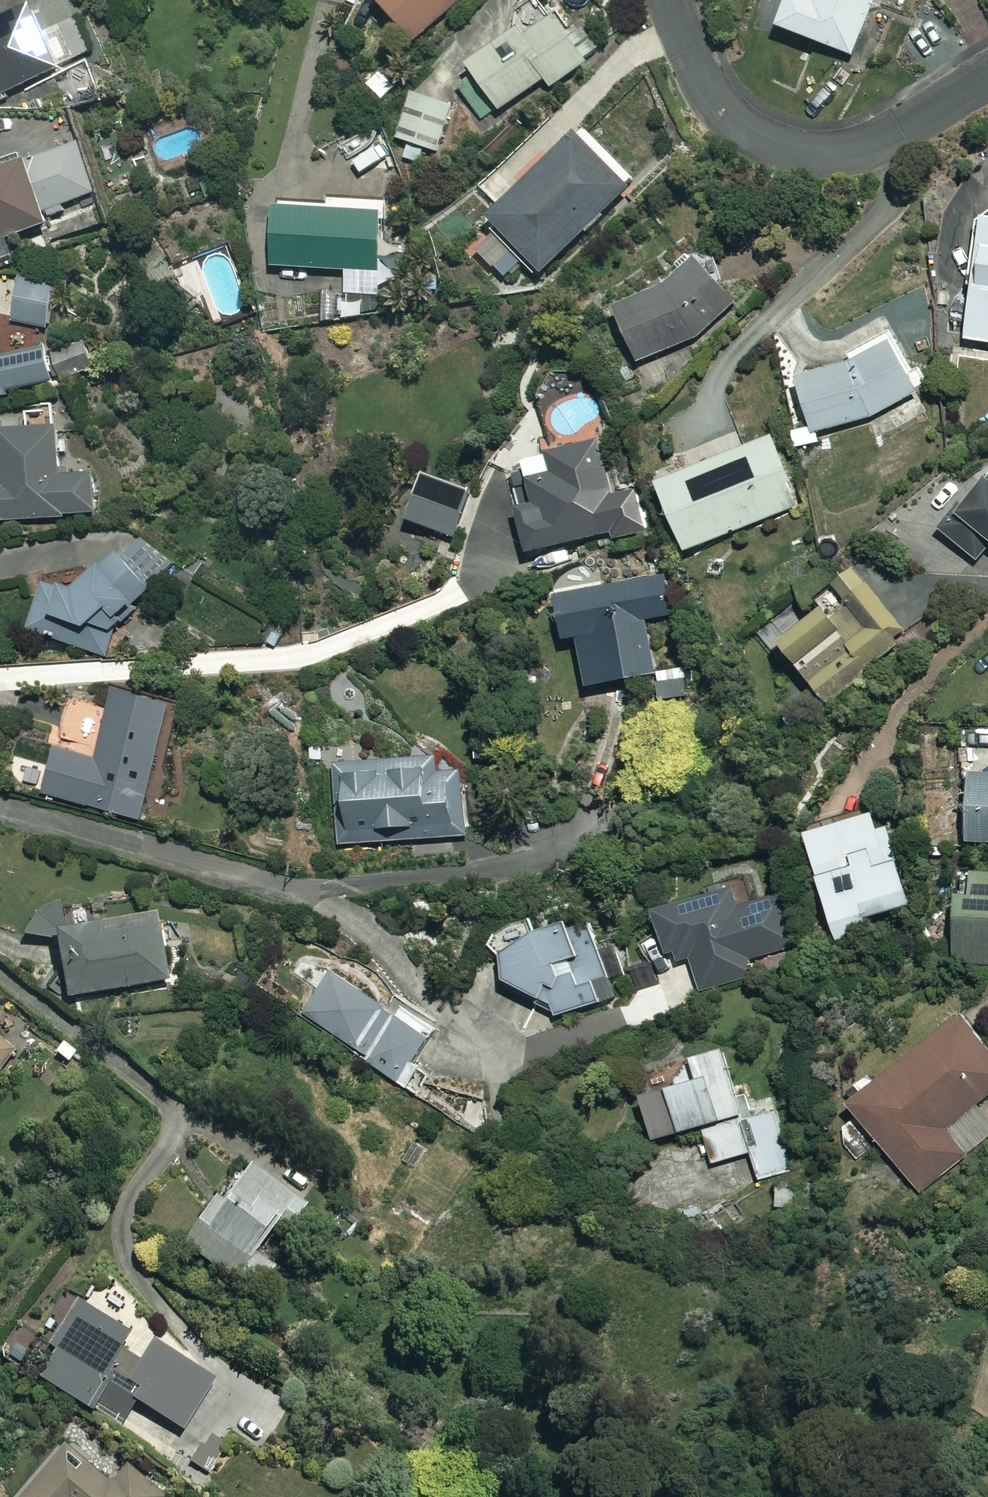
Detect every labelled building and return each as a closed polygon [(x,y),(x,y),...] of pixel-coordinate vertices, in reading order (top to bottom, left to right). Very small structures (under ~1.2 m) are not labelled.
[(376,0),(359,0),(342,30),(361,40),(381,3),(376,0)] [(418,38),(461,0),(384,0),(418,38)] [(813,3),(806,0),(786,0),(775,28),(853,59),(876,0),(814,0),(813,3)] [(33,3),(0,17),(0,93),(92,52),(77,17),(46,31),(33,3)] [(535,28),(530,20),(469,60),(477,72),(459,85),(483,121),(547,78),(553,86),(604,52),(584,22),(570,31),(558,12),(535,28)] [(396,82),(374,63),(348,93),(371,113),(396,82)] [(453,104),(416,90),(399,137),(436,151),(453,104)] [(633,186),(581,131),(492,215),(502,226),(478,248),(506,278),(524,260),(539,276),(633,186)] [(81,139),(0,168),(0,258),(12,254),(5,236),(65,215),(61,204),(99,190),(81,139)] [(385,207),(277,202),(274,264),(383,269),(385,207)] [(984,215),(968,343),(987,345),(987,212),(984,215)] [(736,312),(712,260),(616,305),(643,361),(701,334),(699,329),(736,312)] [(60,281),(22,274),(14,319),(52,325),(60,281)] [(0,281),(0,299),(10,298),(8,280),(0,281)] [(93,330),(0,350),(0,395),(102,373),(93,330)] [(798,377),(814,424),(791,432),(798,451),(826,441),(821,429),(917,397),(897,338),(848,354),(850,359),(798,377)] [(59,424),(0,429),(0,439),(4,483),(0,483),(0,520),(100,510),(96,470),(64,473),(59,424)] [(801,505),(774,435),(661,479),(687,548),(801,505)] [(624,528),(600,438),(527,457),(539,502),(517,508),(529,552),(624,528)] [(473,491),(427,473),(410,518),(456,535),(473,491)] [(943,530),(980,563),(987,554),(987,480),(943,530)] [(138,599),(147,607),(155,598),(145,589),(155,577),(162,583),(176,567),(143,538),(127,555),(119,548),(86,582),(44,584),(29,629),(104,654),(120,634),(113,630),(138,599)] [(804,623),(789,605),(757,631),(772,650),(785,638),(831,697),(912,633),(858,564),(836,582),(843,591),(804,623)] [(674,615),(667,574),(558,593),(566,637),(581,635),(589,684),(656,673),(647,619),(674,615)] [(49,767),(43,793),(159,822),(168,784),(159,781),(179,701),(118,685),(100,757),(54,746),(49,767)] [(436,760),(435,754),(346,761),(352,844),(470,835),(464,758),(436,760)] [(43,793),(49,767),(12,757),(6,783),(43,793)] [(987,840),(987,771),(972,770),(968,839),(987,840)] [(914,902),(890,823),(882,825),(878,809),(809,830),(842,939),(893,924),(889,910),(914,902)] [(976,869),(975,892),(961,892),(957,961),(987,963),(987,869),(976,869)] [(749,902),(742,882),(657,908),(674,961),(690,956),(701,994),(757,977),(752,960),(796,946),(780,893),(749,902)] [(92,902),(24,911),(27,940),(60,936),(68,997),(167,984),(158,919),(95,927),(92,902)] [(508,952),(509,977),(555,1004),(559,1015),(612,997),(583,911),(536,927),(533,916),(493,940),(508,952)] [(432,1033),(335,968),(305,1013),(402,1078),(432,1033)] [(987,1097),(987,1042),(963,1010),(850,1100),(922,1191),(987,1139),(987,1119),(977,1105),(987,1097)] [(20,1046),(0,1030),(0,1071),(20,1046)] [(660,1136),(744,1110),(724,1046),(694,1055),(701,1078),(647,1095),(660,1136)] [(770,1110),(704,1130),(714,1161),(751,1150),(760,1179),(788,1170),(770,1110)] [(306,1202),(242,1158),(188,1237),(244,1276),(288,1211),(296,1217),(306,1202)] [(776,1182),(777,1208),(798,1208),(797,1181),(776,1182)] [(122,1425),(136,1401),(186,1431),(172,1452),(206,1472),(228,1435),(259,1453),(289,1401),(208,1354),(199,1369),(154,1342),(143,1361),(123,1349),(132,1332),(82,1303),(39,1377),(122,1425)] [(36,1338),(21,1330),(8,1355),(23,1363),(36,1338)] [(169,1495),(129,1464),(116,1481),(64,1441),(20,1496),(167,1496),(169,1495)]
